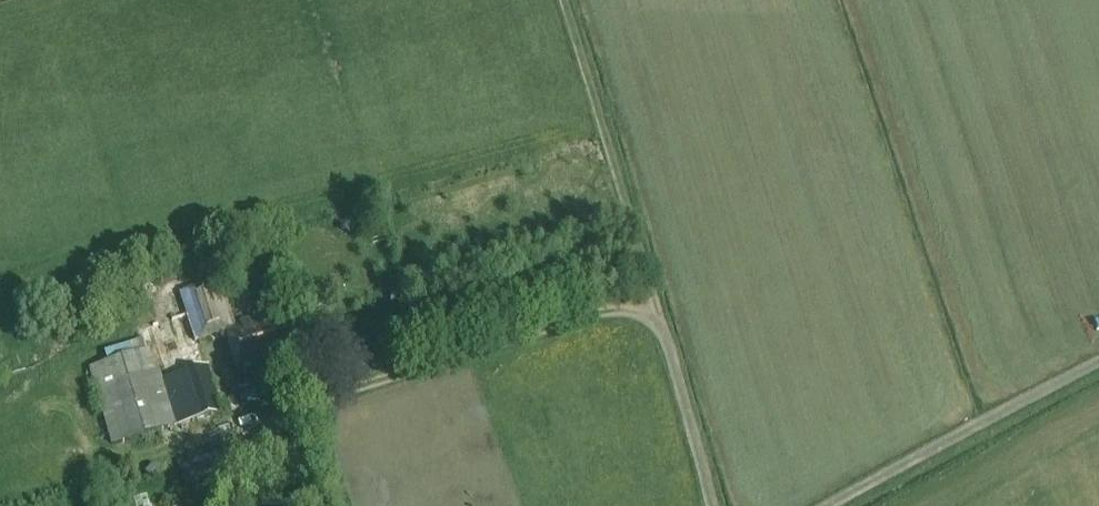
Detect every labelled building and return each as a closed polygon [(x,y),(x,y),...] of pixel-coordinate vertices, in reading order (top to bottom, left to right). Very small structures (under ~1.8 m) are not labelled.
[(359,225),(355,212),(343,216),(348,229),(359,225)] [(88,370),(95,392),(112,446),(220,412),(218,404),(207,367),(203,368),(195,341),(225,333),(239,375),(284,361),(283,357),(306,350),(296,316),(268,323),(265,317),(232,327),(225,307),(229,305),(221,281),(180,293),(187,314),(139,329),(144,342),(105,354),(108,364),(88,370)] [(216,450),(177,462),(189,500),(214,492),(218,505),(234,505),(216,450)]
